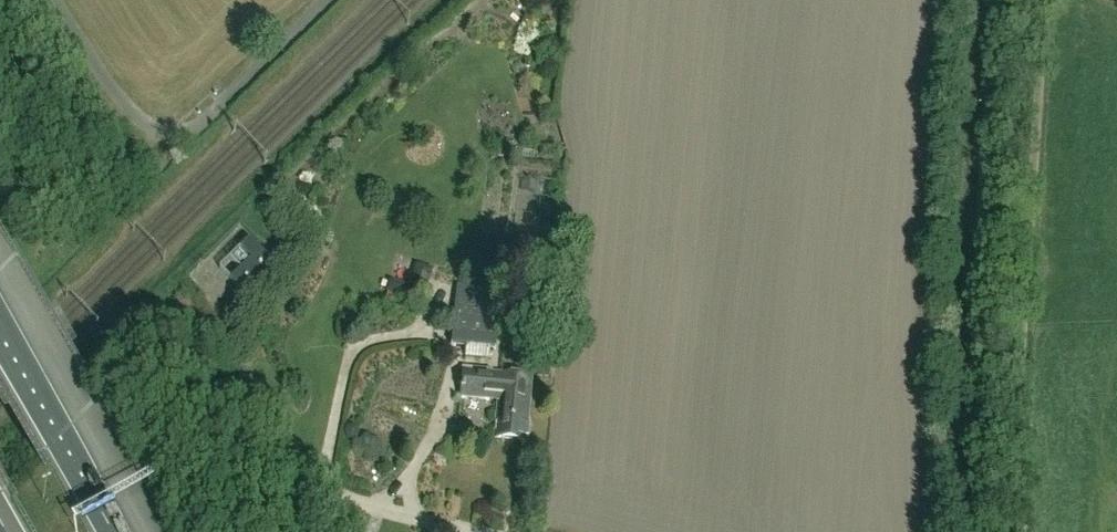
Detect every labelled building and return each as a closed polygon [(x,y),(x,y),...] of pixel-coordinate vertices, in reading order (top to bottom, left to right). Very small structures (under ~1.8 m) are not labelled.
[(275,266),(249,239),(239,248),(250,260),(230,280),(244,295),(275,266)] [(416,265),(407,292),(424,297),(433,270),(416,265)] [(389,280),(385,291),(401,297),(405,286),(389,280)] [(450,346),(494,350),(498,307),(454,302),(450,346)] [(525,426),(530,379),(461,373),(459,398),(497,402),(494,440),(524,443),(524,439),(527,439),(528,427),(525,426)]
